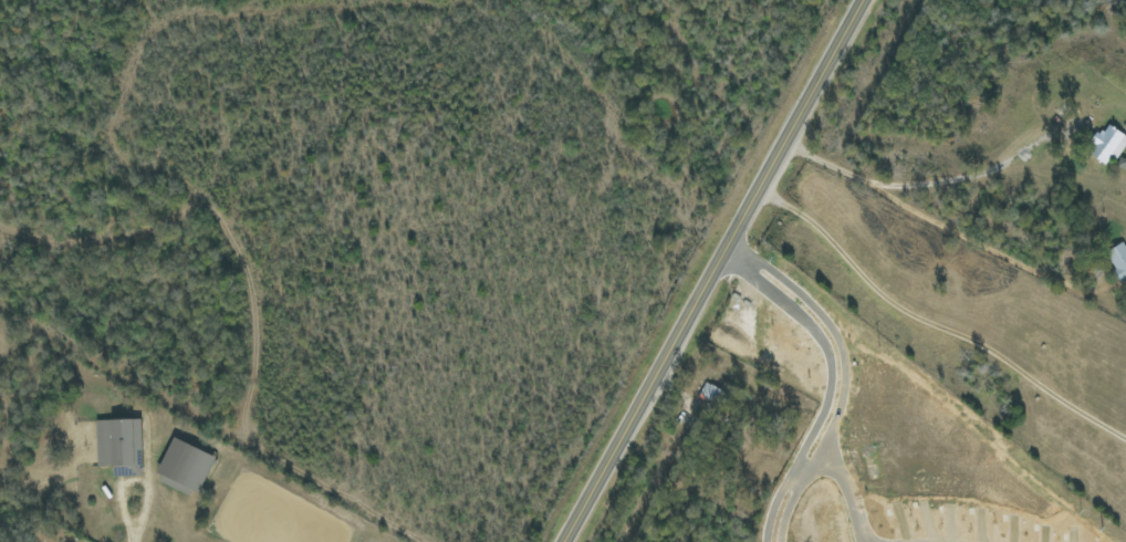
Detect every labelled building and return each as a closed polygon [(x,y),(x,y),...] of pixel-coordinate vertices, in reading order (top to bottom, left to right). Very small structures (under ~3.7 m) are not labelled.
[(1106,164),(1111,155),(1117,159),(1125,146),(1125,135),(1109,124),(1103,134),(1101,132),(1088,152),(1106,164)] [(1123,284),(1125,283),(1125,246),(1124,242),(1106,252),(1123,284)] [(722,389),(704,382),(699,397),(716,403),(722,389)] [(98,467),(121,467),(121,476),(143,475),(141,418),(96,420),(98,467)] [(217,457),(174,437),(157,473),(200,493),(217,457)]
